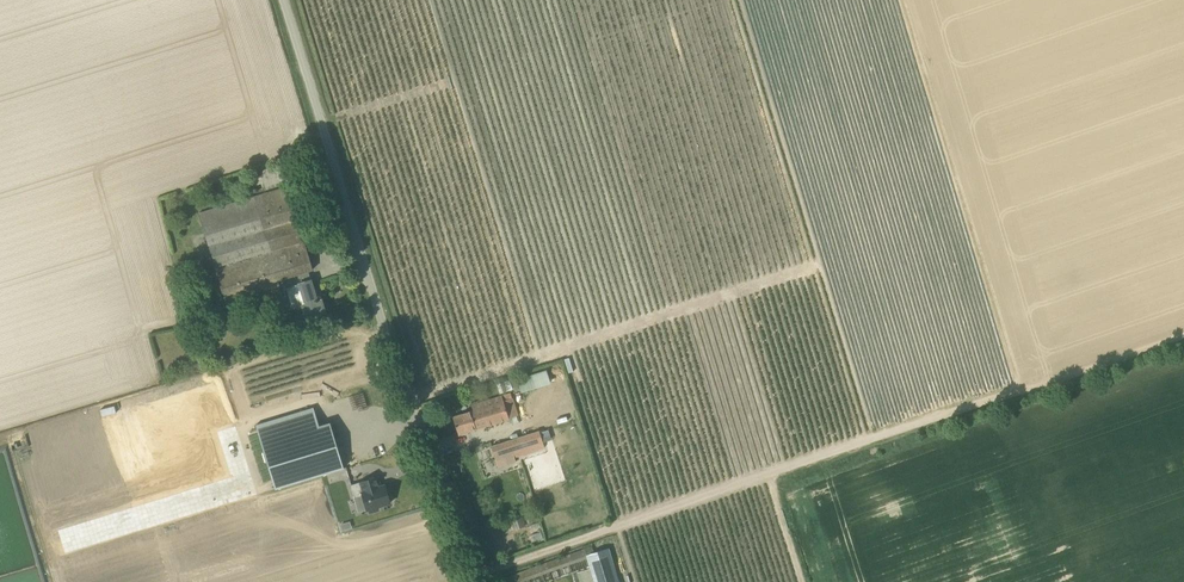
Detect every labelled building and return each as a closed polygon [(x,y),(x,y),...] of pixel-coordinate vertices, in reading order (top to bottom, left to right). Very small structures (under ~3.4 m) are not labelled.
[(227,308),(282,292),(281,288),(299,283),(311,279),(308,271),(313,269),(288,186),(199,213),(227,308)] [(317,301),(311,279),(299,283),(305,304),(302,305),(307,323),(327,317),(322,299),(317,301)] [(218,327),(231,323),(227,310),(214,315),(218,327)] [(546,368),(516,377),(521,391),(551,381),(546,368)] [(458,434),(518,415),(512,398),(503,401),(501,395),(472,405),(474,410),(453,417),(458,434)] [(319,426),(314,407),(256,425),(276,489),(344,468),(330,422),(319,426)] [(513,453),(515,456),(544,447),(539,431),(491,446),(495,459),(513,453)] [(380,485),(377,476),(350,484),(354,496),(362,494),(367,509),(368,508),(369,511),(378,509),(377,506),(390,502),(385,484),(380,485)] [(522,516),(511,519),(514,529),(525,525),(522,516)] [(349,521),(340,524),(341,530),(351,527),(349,521)] [(592,546),(499,580),(500,581),(520,581),(587,558),(590,568),(577,572),(580,581),(619,581),(609,548),(594,552),(592,546)]
